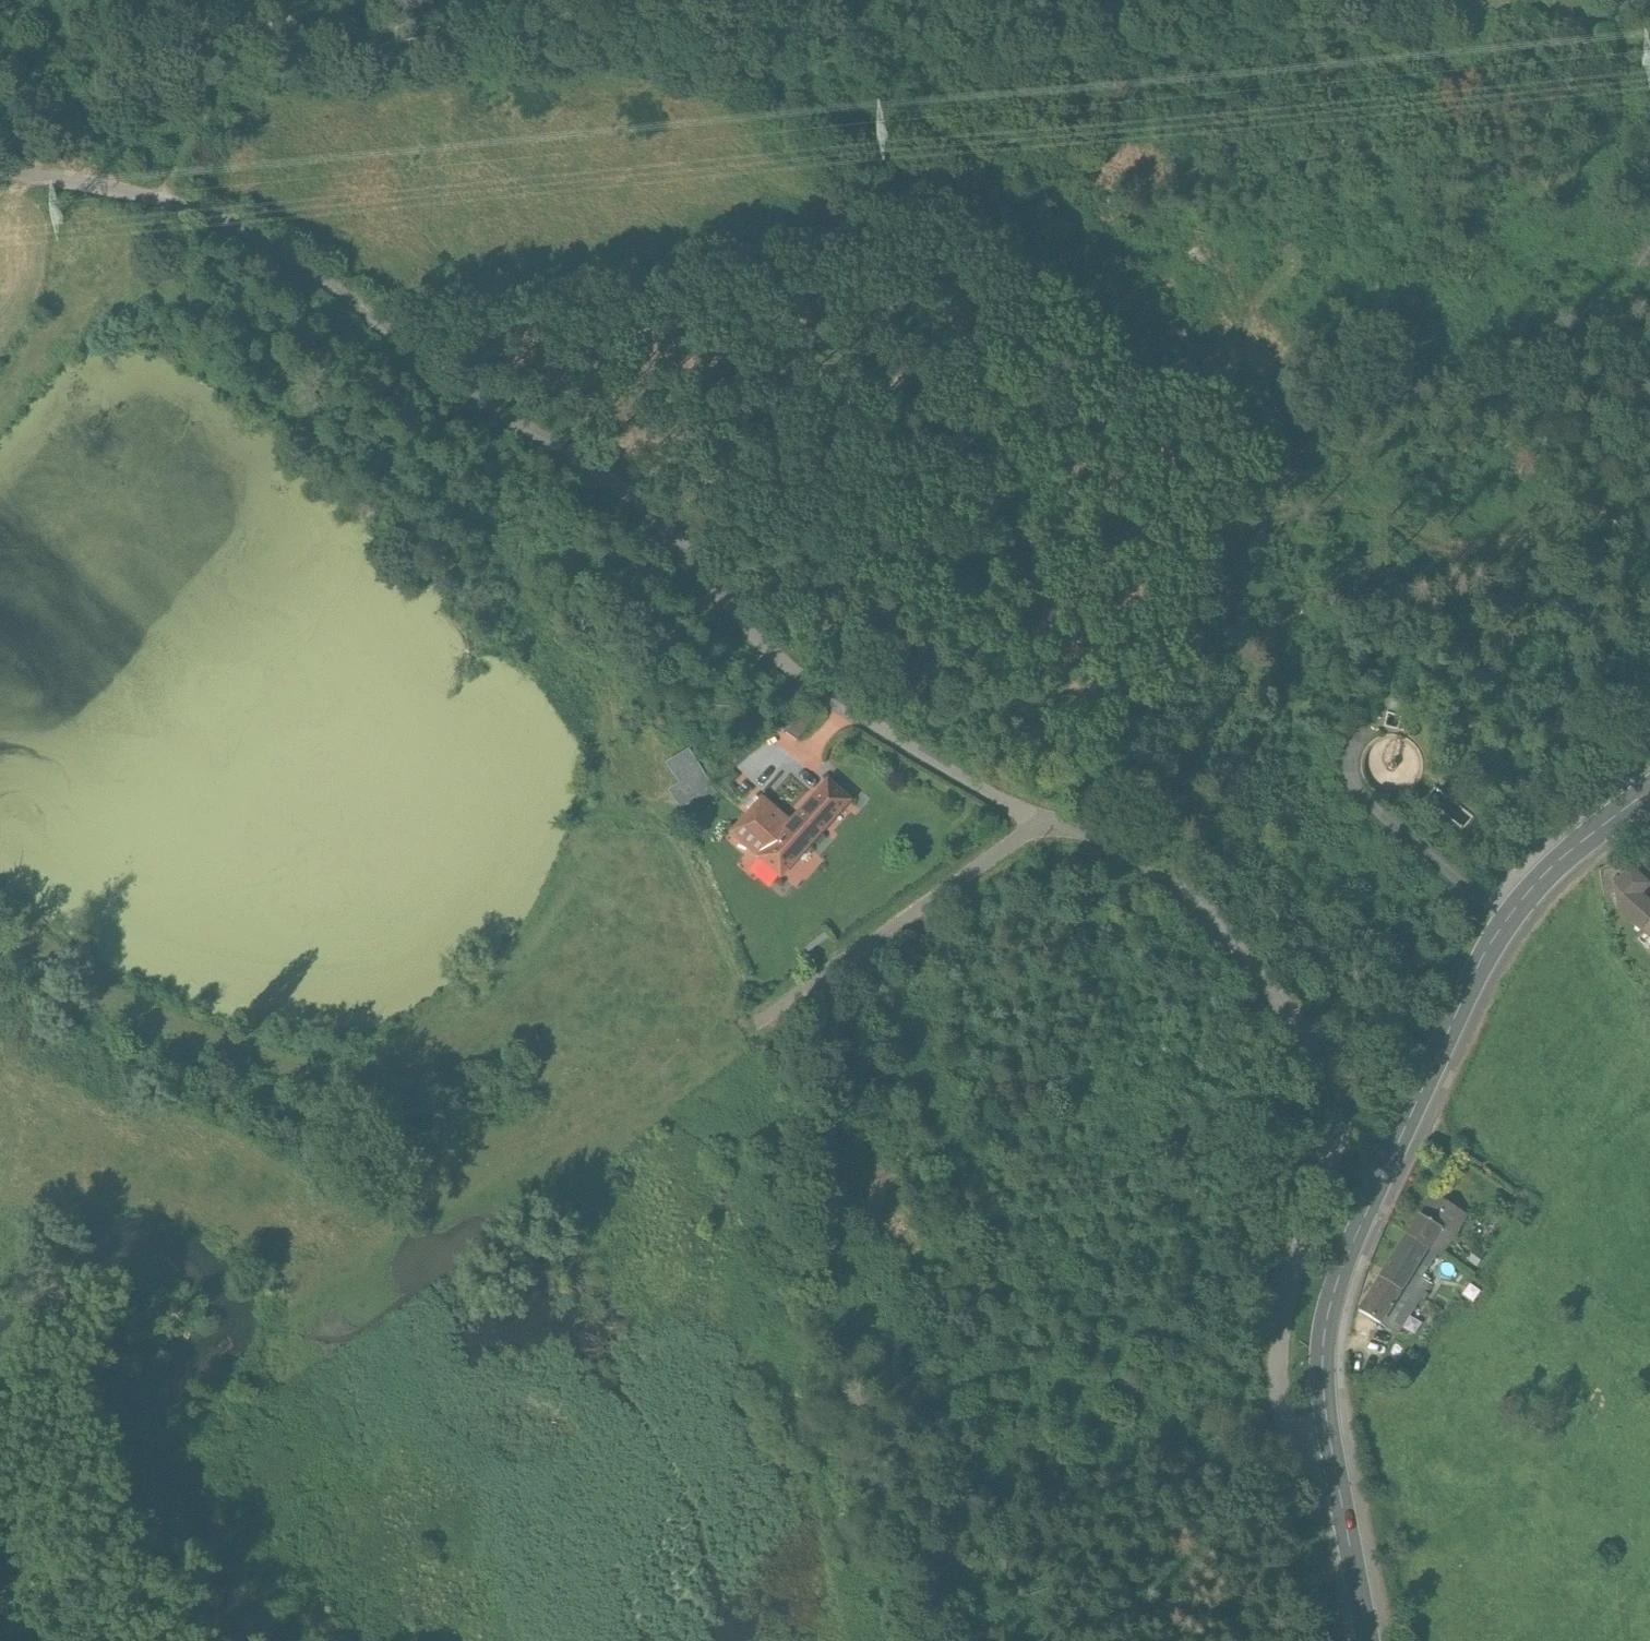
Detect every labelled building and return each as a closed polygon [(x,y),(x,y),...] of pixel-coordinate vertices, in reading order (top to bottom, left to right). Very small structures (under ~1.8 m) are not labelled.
[(806,709),(788,734),(799,741),(816,717),(806,709)] [(717,792),(692,753),(673,767),(685,785),(673,793),(686,813),(717,792)] [(792,826),(763,800),(733,834),(782,877),(850,802),(830,784),(792,826)] [(1631,870),(1617,886),(1621,914),(1641,932),(1649,922),(1649,905),(1641,897),(1646,891),(1637,882),(1640,878),(1631,870)] [(1450,1216),(1430,1203),(1422,1216),(1442,1228),(1450,1216)] [(1442,1228),(1422,1216),(1408,1238),(1428,1250),(1442,1228)] [(1408,1238),(1361,1312),(1380,1325),(1398,1297),(1417,1309),(1431,1286),(1412,1274),(1417,1267),(1428,1250),(1408,1238)] [(1436,1256),(1428,1250),(1417,1267),(1426,1272),(1436,1256)] [(1417,1309),(1398,1297),(1380,1325),(1399,1336),(1417,1309)]
